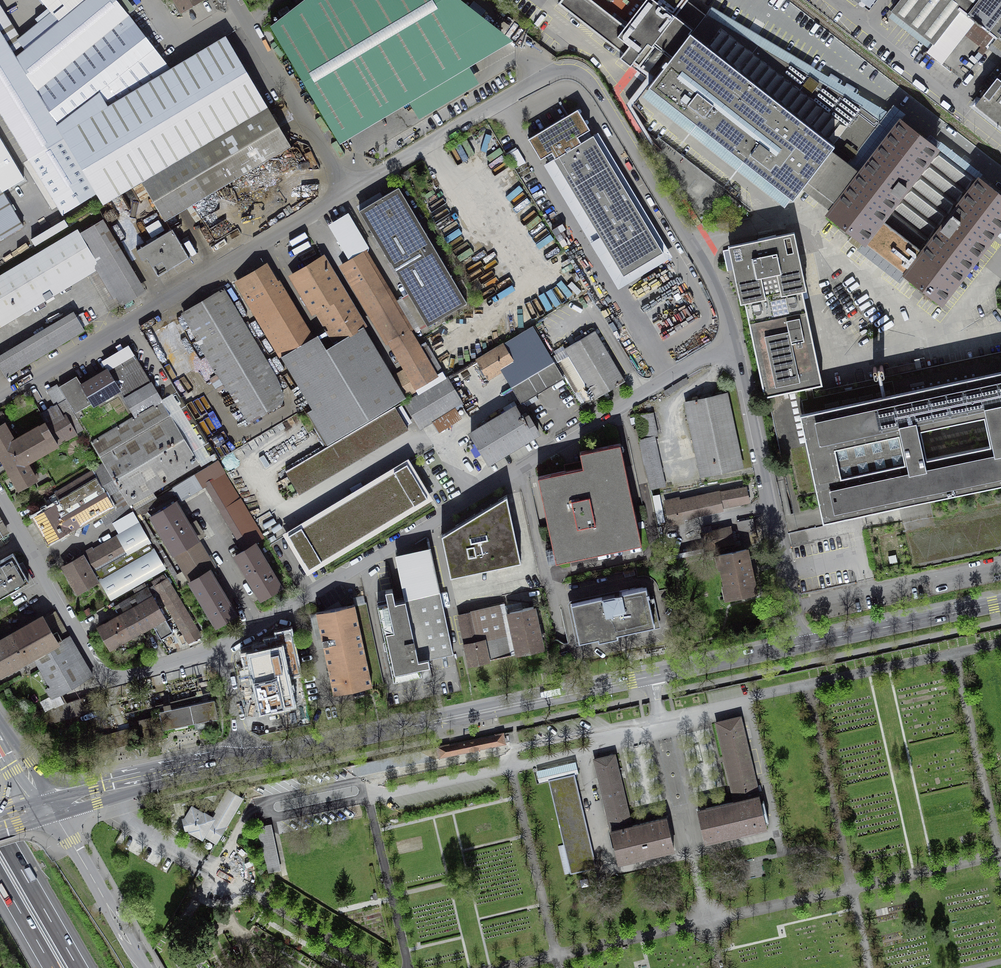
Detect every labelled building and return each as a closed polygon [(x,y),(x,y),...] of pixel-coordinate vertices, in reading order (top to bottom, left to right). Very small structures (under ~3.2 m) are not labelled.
[(125,0),(89,0),(57,26),(46,12),(33,22),(36,26),(27,33),(18,40),(25,52),(15,61),(35,95),(128,19),(125,15),(132,9),(125,0)] [(89,0),(36,0),(46,12),(57,26),(89,0)] [(183,16),(205,3),(203,0),(173,0),(183,16)] [(469,65),(511,40),(460,0),(315,0),(271,34),(341,151),(412,109),(421,124),(451,106),(482,88),(469,65)] [(623,54),(620,58),(630,66),(633,62),(639,66),(655,46),(653,45),(678,13),(687,1),(688,0),(561,0),(558,3),(623,54)] [(893,11),(934,43),(927,52),(942,64),(975,22),(996,38),(1000,32),(1000,33),(1000,0),(901,0),(893,11)] [(848,164),(880,122),(863,108),(706,15),(697,8),(687,1),(678,13),(696,28),(692,34),(690,33),(648,86),(708,133),(726,146),(749,164),(772,182),(793,199),(802,188),(825,206),(831,211),(860,173),(848,164)] [(62,218),(97,198),(58,134),(35,95),(15,61),(25,52),(18,40),(0,10),(0,114),(62,218)] [(128,19),(35,95),(58,134),(156,54),(143,38),(128,19)] [(996,38),(989,47),(1000,56),(1000,33),(1000,32),(996,38)] [(97,198),(103,209),(140,187),(269,111),(247,74),(227,40),(171,73),(156,54),(58,134),(97,198)] [(975,105),(1000,126),(1000,72),(988,88),(975,105)] [(539,134),(623,276),(664,251),(579,110),(539,134)] [(269,111),(140,187),(164,226),(292,149),(280,130),(269,111)] [(860,173),(831,211),(828,214),(864,242),(866,239),(882,251),(879,254),(884,258),(890,262),(892,259),(908,271),(905,274),(923,288),(941,302),(1000,224),(1000,195),(980,178),(978,180),(901,120),(860,173)] [(379,199),(359,210),(407,292),(427,326),(466,303),(398,187),(379,199)] [(22,229),(0,192),(0,243),(22,229)] [(345,207),(324,220),(338,243),(342,241),(349,237),(356,233),(359,231),(345,207)] [(35,246),(68,226),(64,219),(31,240),(35,246)] [(104,221),(82,234),(102,268),(90,275),(101,293),(111,311),(146,291),(104,221)] [(41,304),(90,275),(102,268),(82,234),(80,232),(0,279),(0,329),(41,304)] [(749,323),(807,310),(802,290),(807,289),(794,232),(757,240),(728,246),(734,271),(741,304),(745,303),(749,323)] [(349,237),(342,241),(350,253),(363,245),(356,233),(349,237)] [(176,234),(141,255),(146,265),(150,262),(162,281),(177,272),(193,263),(176,234)] [(365,247),(352,255),(338,263),(386,344),(389,342),(404,368),(393,374),(407,396),(419,389),(418,387),(439,374),(412,329),(415,327),(417,331),(427,326),(407,292),(396,299),(365,247)] [(306,263),(288,273),(330,343),(363,323),(365,327),(368,325),(324,252),(306,263)] [(251,270),(234,280),(278,355),(280,354),(314,334),(280,278),(278,279),(267,260),(251,270)] [(203,299),(181,311),(248,422),(282,401),(284,390),(224,286),(203,299)] [(368,315),(351,287),(347,289),(364,318),(368,315)] [(764,396),(768,395),(801,388),(821,384),(822,384),(814,345),(807,310),(749,323),(764,396)] [(0,361),(0,365),(9,381),(88,334),(84,327),(77,315),(38,339),(0,361)] [(314,334),(280,354),(312,407),(307,410),(327,444),(404,399),(407,396),(393,374),(365,327),(363,323),(330,343),(328,345),(325,346),(317,332),(314,334)] [(528,378),(515,386),(520,393),(524,401),(563,378),(554,362),(532,326),(503,344),(513,361),(517,359),(528,378)] [(594,331),(565,348),(584,379),(583,379),(595,398),(610,389),(624,381),(613,362),(594,331)] [(75,374),(58,385),(74,410),(90,400),(93,405),(119,390),(134,415),(161,399),(128,343),(100,359),(105,366),(92,374),(79,381),(75,374)] [(503,344),(477,359),(487,377),(500,369),(513,361),(503,344)] [(822,387),(821,384),(801,388),(805,406),(806,405),(807,408),(807,409),(807,412),(824,409),(823,405),(822,405),(822,402),(1000,364),(1000,349),(822,387)] [(1000,488),(1000,364),(822,402),(822,405),(823,405),(824,409),(807,412),(807,409),(807,408),(806,405),(805,406),(801,388),(768,395),(794,513),(806,511),(810,529),(865,517),(921,505),(1000,488)] [(404,399),(327,444),(322,447),(328,458),(409,411),(420,429),(425,426),(431,436),(463,417),(460,411),(467,407),(461,396),(448,375),(446,376),(405,401),(404,399)] [(0,420),(0,462),(11,480),(16,489),(37,477),(27,461),(83,428),(58,385),(57,384),(46,390),(54,404),(38,413),(41,418),(13,435),(3,418),(0,420)] [(134,415),(91,440),(104,462),(119,487),(132,509),(132,510),(156,496),(153,493),(211,459),(203,444),(208,442),(177,390),(169,394),(161,399),(134,415)] [(726,394),(687,402),(702,475),(741,467),(733,430),(726,394)] [(515,407),(471,433),(488,462),(533,436),(528,427),(523,419),(524,418),(522,415),(530,410),(524,402),(516,407),(515,407)] [(640,439),(651,488),(666,485),(655,436),(659,435),(656,424),(654,412),(637,416),(642,438),(640,439)] [(538,477),(556,561),(556,562),(641,544),(642,543),(620,444),(620,443),(580,452),(583,467),(574,469),(538,476),(538,477)] [(104,462),(92,469),(53,491),(58,499),(31,515),(38,528),(46,542),(112,504),(107,494),(119,487),(104,462)] [(301,527),(288,534),(309,569),(322,561),(322,560),(414,504),(415,505),(427,497),(417,480),(407,463),(394,471),(394,472),(302,527),(301,527)] [(215,566),(177,501),(193,492),(205,485),(204,482),(209,479),(205,472),(210,469),(208,466),(156,496),(132,510),(166,568),(168,567),(180,588),(189,582),(187,580),(210,567),(211,569),(215,566)] [(282,586),(256,543),(265,538),(228,474),(222,478),(219,473),(209,479),(204,482),(205,485),(241,548),(232,554),(259,599),(282,586)] [(679,499),(665,501),(670,524),(680,522),(680,520),(723,511),(722,507),(749,502),(747,495),(746,487),(680,501),(679,499)] [(921,505),(865,517),(878,577),(1000,551),(1000,488),(921,505)] [(441,534),(450,576),(499,566),(521,561),(507,495),(492,503),(454,527),(441,534)] [(82,553),(60,565),(68,579),(76,593),(99,581),(109,600),(166,568),(132,510),(132,509),(111,521),(118,533),(82,553)] [(752,519),(737,522),(742,545),(758,542),(755,529),(752,519)] [(705,549),(733,543),(732,535),(730,527),(701,533),(705,549)] [(378,605),(394,680),(422,674),(420,667),(425,666),(430,665),(428,658),(453,653),(431,548),(396,556),(405,599),(395,601),(392,589),(385,590),(388,602),(378,605)] [(751,571),(746,549),(719,555),(728,598),(756,592),(751,571)] [(0,557),(0,593),(25,579),(18,565),(10,551),(0,557)] [(210,567),(187,580),(189,582),(214,625),(237,612),(211,569),(210,567)] [(166,573),(151,581),(153,585),(148,588),(153,597),(158,593),(166,606),(187,644),(201,635),(166,573)] [(122,610),(95,625),(102,637),(109,650),(153,625),(161,637),(172,631),(153,597),(148,588),(147,586),(117,603),(122,610)] [(650,588),(574,604),(582,646),(616,639),(659,630),(650,588)] [(317,612),(334,694),(359,689),(384,683),(366,602),(355,604),(354,604),(317,612)] [(489,660),(515,654),(507,616),(505,605),(482,610),(459,615),(469,665),(489,660)] [(510,615),(507,616),(515,654),(518,653),(519,654),(542,649),(533,607),(521,609),(509,612),(510,615)] [(0,635),(0,677),(33,658),(49,687),(45,689),(49,696),(50,699),(58,695),(92,675),(56,611),(43,618),(40,612),(0,635)] [(243,653),(245,664),(251,663),(256,690),(261,709),(294,703),(288,675),(300,672),(291,629),(277,632),(278,636),(266,639),(266,643),(254,646),(255,650),(243,653)] [(430,665),(420,667),(422,674),(424,683),(433,681),(430,665)] [(40,701),(44,711),(53,707),(57,720),(84,713),(106,707),(101,692),(62,703),(58,695),(50,699),(49,696),(40,701)] [(140,726),(99,737),(103,752),(143,741),(143,740),(164,734),(163,730),(202,722),(218,718),(214,699),(159,711),(158,710),(158,709),(157,709),(157,708),(156,708),(155,708),(154,709),(154,710),(154,711),(154,715),(160,714),(139,720),(140,726)] [(731,788),(735,801),(759,796),(740,716),(716,722),(731,788)] [(595,759),(611,830),(631,826),(615,754),(595,759)] [(562,777),(574,774),(578,773),(575,763),(537,772),(540,782),(549,780),(562,777)] [(558,846),(565,874),(596,867),(591,868),(574,799),(579,797),(574,774),(562,777),(549,780),(564,845),(558,846)] [(201,838),(202,835),(216,842),(216,843),(243,798),(242,797),(228,789),(212,816),(202,810),(202,811),(189,803),(186,809),(183,814),(181,814),(184,826),(186,825),(187,826),(186,829),(201,838)] [(761,802),(759,796),(735,801),(705,808),(698,810),(702,826),(705,841),(712,840),(766,827),(765,821),(767,820),(768,821),(769,821),(764,801),(763,801),(763,802),(761,802)] [(596,867),(579,797),(574,799),(591,868),(596,867)] [(666,818),(631,826),(611,830),(618,862),(674,849),(668,824),(666,818)] [(264,825),(256,827),(267,873),(281,870),(270,823),(264,825)]
